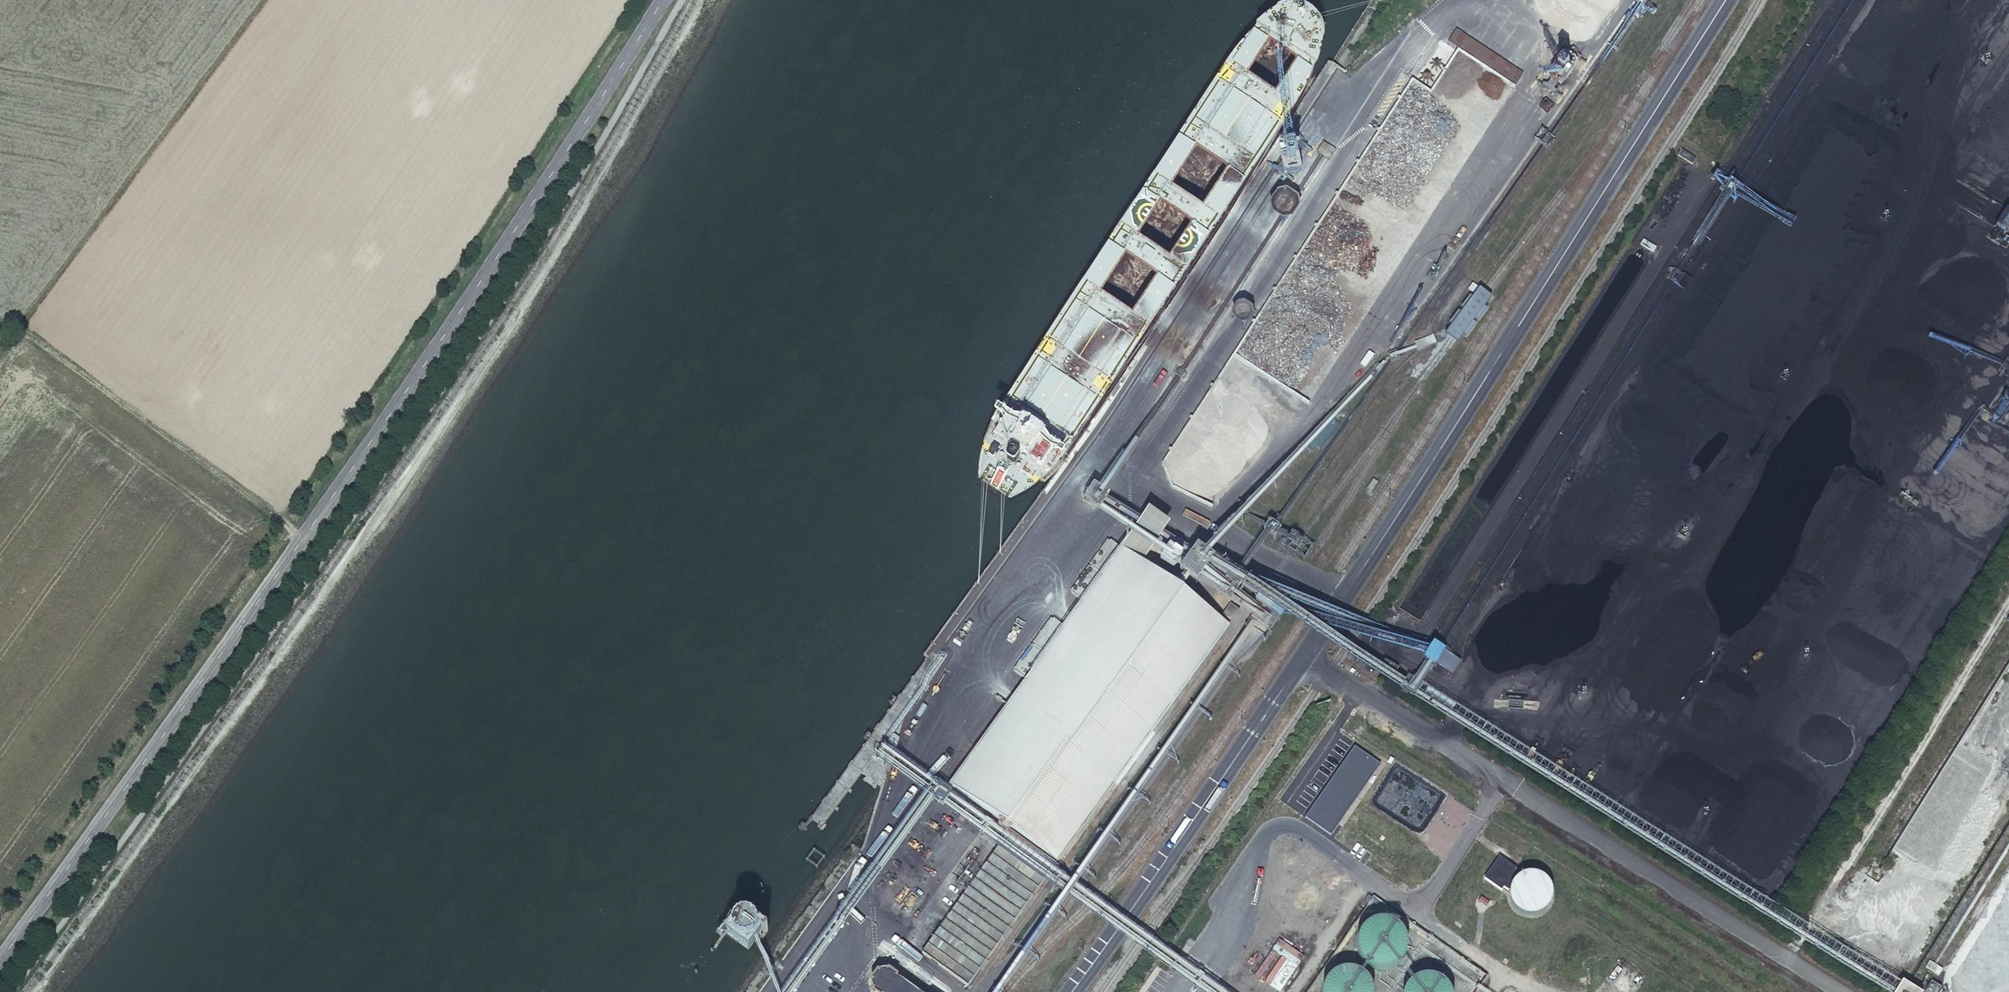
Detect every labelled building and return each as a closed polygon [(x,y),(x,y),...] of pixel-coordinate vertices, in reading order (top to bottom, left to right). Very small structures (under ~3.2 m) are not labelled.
[(1992,224),(1985,237),(1998,244),(2008,224),(2008,206),(1955,177),(1944,198),(1992,224)] [(1143,502),(1134,519),(1157,531),(1166,514),(1143,502)] [(948,784),(1010,829),(1056,861),(1228,625),(1121,547),(948,784)] [(1199,561),(1186,553),(1179,564),(1176,568),(1194,580),(1202,569),(1204,565),(1199,561)] [(1225,581),(1217,591),(1231,601),(1235,595),(1238,590),(1225,581)] [(1453,671),(1461,655),(1428,638),(1420,654),(1453,671)] [(1010,829),(922,951),(968,984),(1056,861),(1010,829)] [(1499,858),(1484,879),(1501,891),(1503,888),(1508,892),(1509,893),(1509,892),(1510,889),(1511,887),(1512,884),(1513,882),(1515,880),(1517,878),(1519,876),(1518,876),(1514,873),(1517,870),(1499,858)] [(1522,875),(1519,876),(1517,878),(1515,880),(1513,882),(1512,884),(1511,887),(1510,889),(1509,892),(1509,893),(1509,894),(1510,897),(1510,900),(1511,902),(1513,907),(1515,909),(1519,913),(1522,914),(1524,915),(1527,915),(1529,916),(1532,916),(1535,915),(1537,915),(1540,914),(1544,911),(1546,909),(1548,907),(1549,905),(1550,902),(1552,897),(1552,892),(1550,887),(1549,884),(1548,882),(1546,880),(1542,876),(1537,874),(1535,873),(1532,873),(1527,873),(1522,875)] [(1347,950),(1388,970),(1409,927),(1369,907),(1347,950)] [(767,991),(817,991),(838,963),(829,956),(841,938),(818,922),(767,991)] [(1259,976),(1280,989),(1296,964),(1275,951),(1259,976)] [(1317,991),(1364,991),(1372,972),(1331,956),(1317,991)] [(1420,961),(1395,991),(1457,991),(1420,961)] [(897,980),(898,978),(889,971),(877,973),(870,983),(872,991),(913,991),(897,980)] [(1895,991),(1922,991),(1903,980),(1895,991)]
